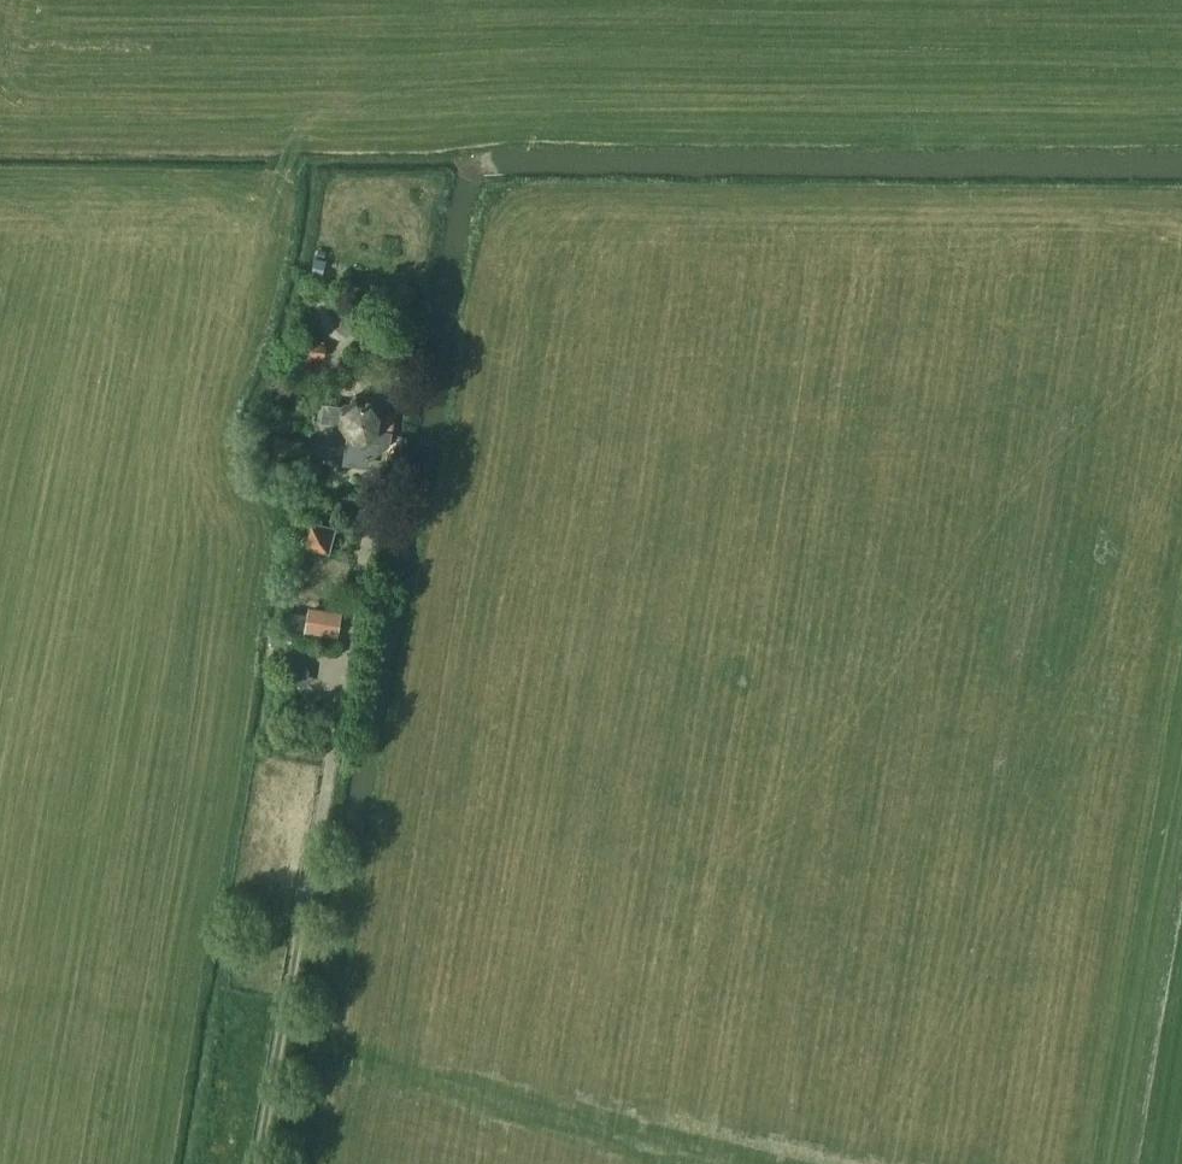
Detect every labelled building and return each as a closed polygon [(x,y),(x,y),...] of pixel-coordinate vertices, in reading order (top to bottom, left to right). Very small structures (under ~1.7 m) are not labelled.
[(298,335),(291,364),(309,368),(313,356),(325,359),(329,342),(298,335)] [(368,459),(387,445),(392,414),(386,413),(374,400),(355,398),(342,407),(338,425),(349,440),(345,462),(367,465),(368,459)] [(308,462),(311,442),(277,435),(273,456),(308,462)]
